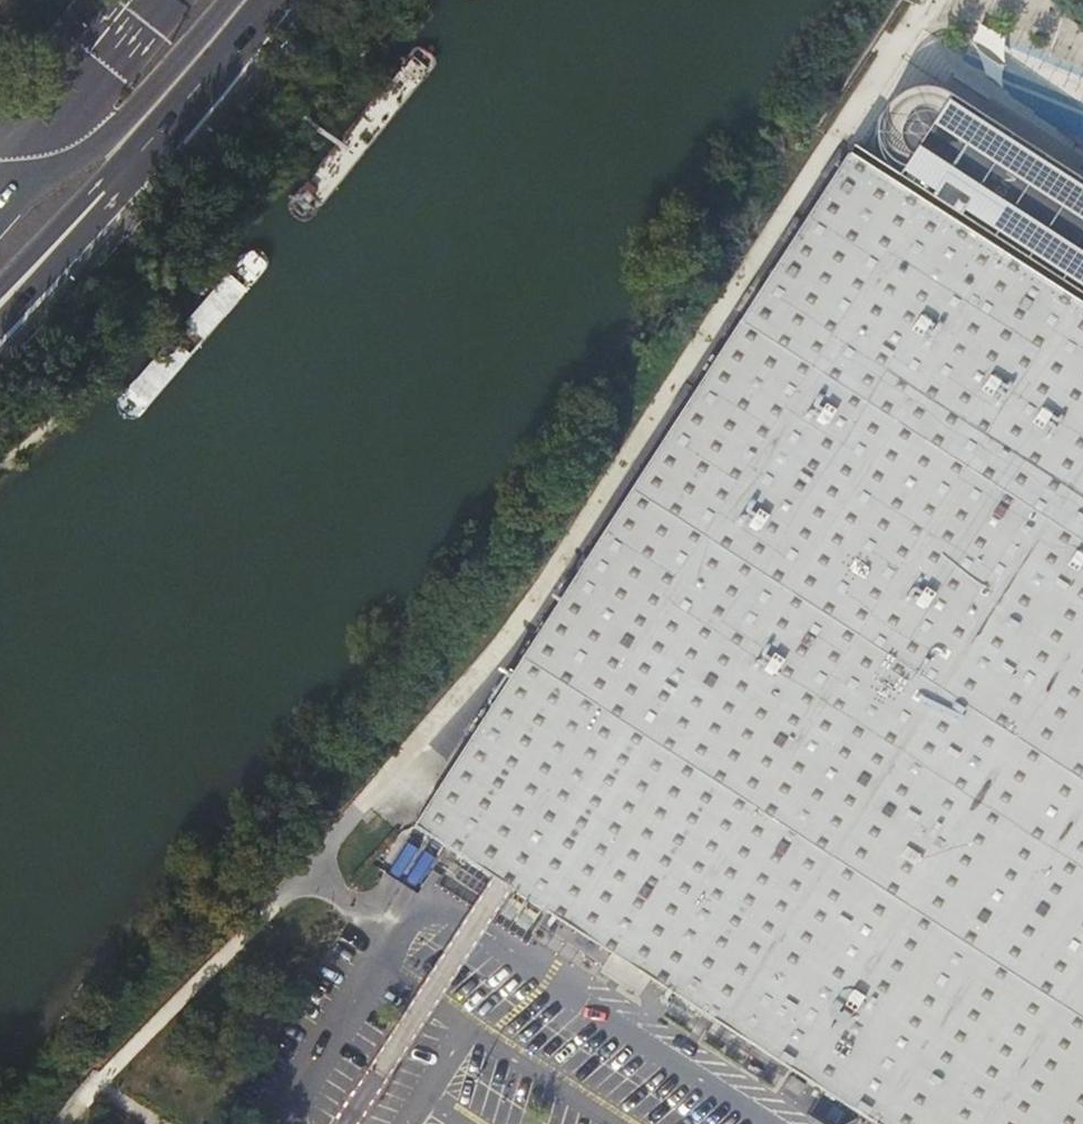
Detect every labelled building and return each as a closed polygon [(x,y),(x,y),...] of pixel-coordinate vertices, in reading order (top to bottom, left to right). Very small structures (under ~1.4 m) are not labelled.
[(894,185),(1082,307),(1082,179),(953,95),(932,86),(911,89),(893,98),(878,114),(872,133),(871,152),(878,170),(894,185)] [(834,159),(748,293),(733,317),(695,376),(665,424),(640,464),(611,509),(569,576),(518,655),(410,825),(614,957),(629,967),(648,979),(734,1032),(817,1085),(879,1123),(880,1123),(1082,1123),(1082,321),(834,159)]
